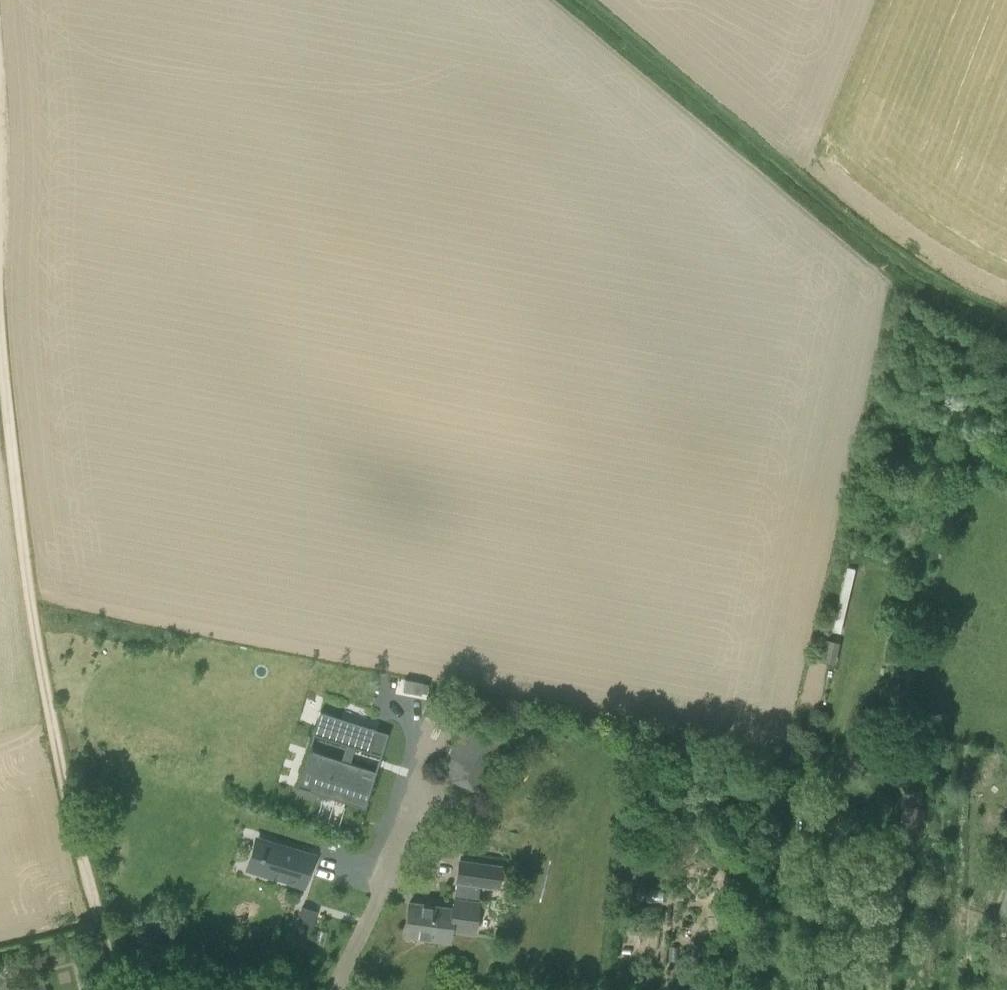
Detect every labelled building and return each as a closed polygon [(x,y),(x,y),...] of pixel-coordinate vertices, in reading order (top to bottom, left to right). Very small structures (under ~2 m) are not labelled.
[(835,661),(839,644),(827,641),(823,659),(835,661)] [(422,682),(405,679),(403,691),(420,694),(422,682)] [(312,734),(346,745),(341,760),(321,754),(309,791),(364,808),(376,771),(349,763),(354,748),(370,753),(377,730),(319,711),(312,734)] [(510,739),(464,718),(439,772),(486,794),(510,739)] [(312,856),(264,841),(255,871),(303,885),(312,856)] [(474,932),(478,902),(477,902),(479,887),(499,889),(501,863),(458,859),(454,898),(452,908),(409,902),(404,935),(449,941),(451,929),(474,932)] [(998,918),(1006,921),(1006,891),(998,918)] [(301,906),(296,921),(312,926),(316,910),(301,906)]
